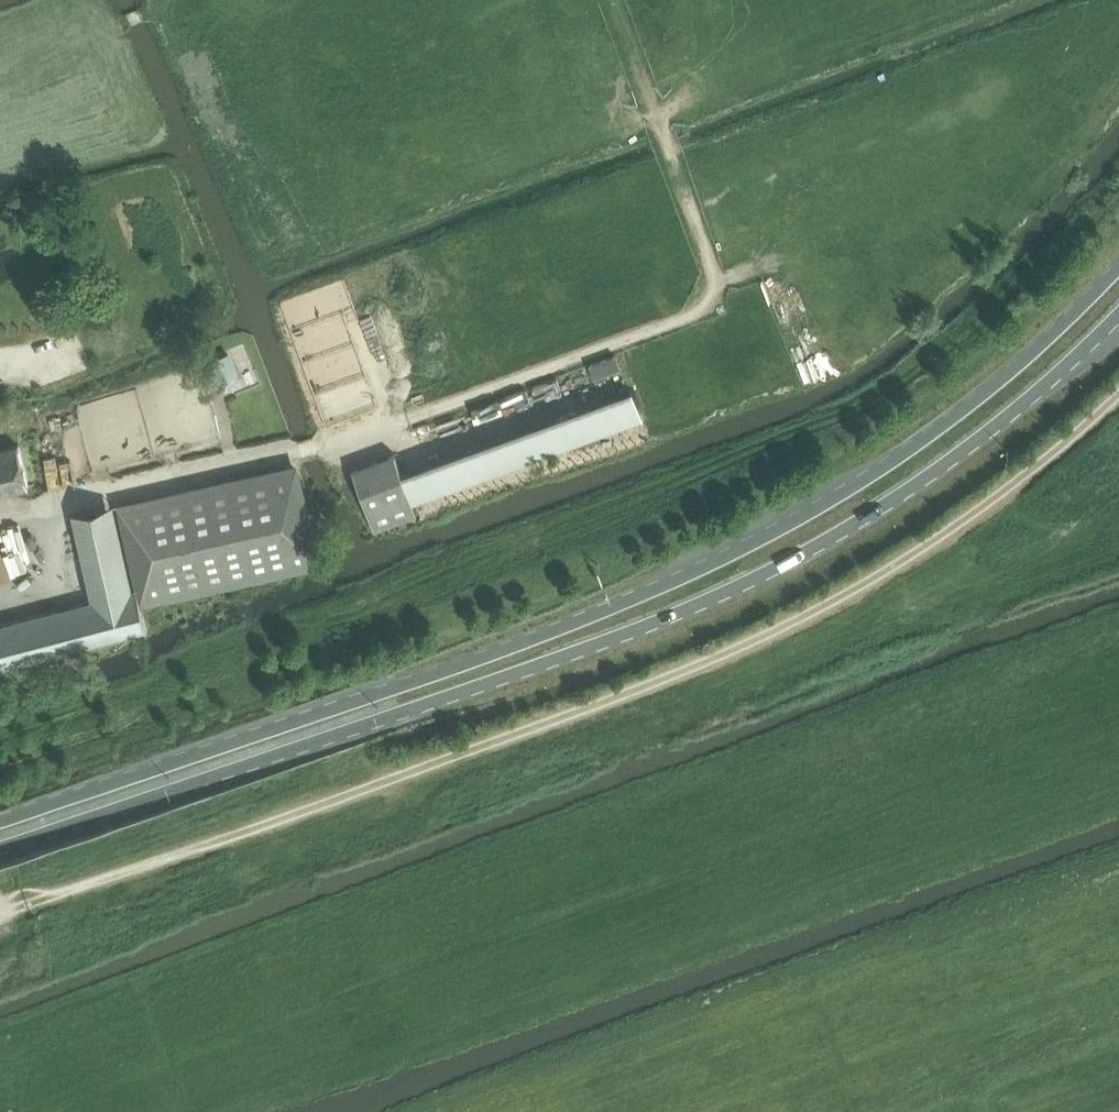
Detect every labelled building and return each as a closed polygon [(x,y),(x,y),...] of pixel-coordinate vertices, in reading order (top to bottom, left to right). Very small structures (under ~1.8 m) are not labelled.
[(240,379),(228,353),(207,362),(218,388),(240,379)] [(29,487),(29,486),(20,449),(18,444),(18,445),(0,449),(0,494),(29,487)] [(395,451),(355,465),(376,529),(417,516),(395,451)] [(297,467),(120,508),(138,586),(141,600),(318,559),(297,467)] [(138,586),(131,588),(114,503),(71,513),(91,599),(0,623),(0,666),(148,626),(141,600),(138,586)] [(10,576),(0,548),(0,579),(10,576)]
